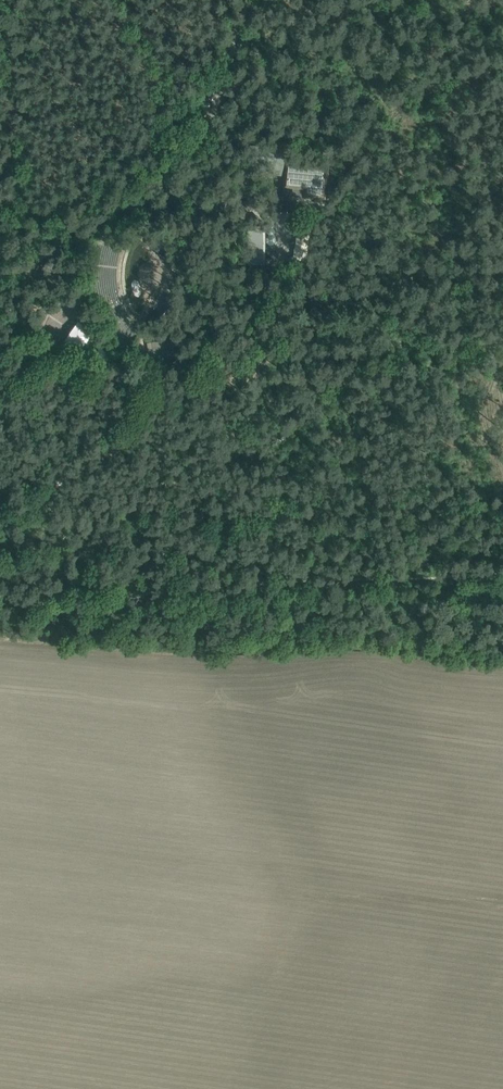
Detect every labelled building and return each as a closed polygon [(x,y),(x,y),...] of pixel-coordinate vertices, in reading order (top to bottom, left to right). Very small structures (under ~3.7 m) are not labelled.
[(270,174),(283,175),(287,148),(254,145),(251,163),(271,165),(270,174)] [(326,167),(290,164),(288,184),(309,186),(308,194),(324,196),(326,167)] [(67,342),(74,346),(76,342),(82,346),(90,334),(78,326),(67,342)]
